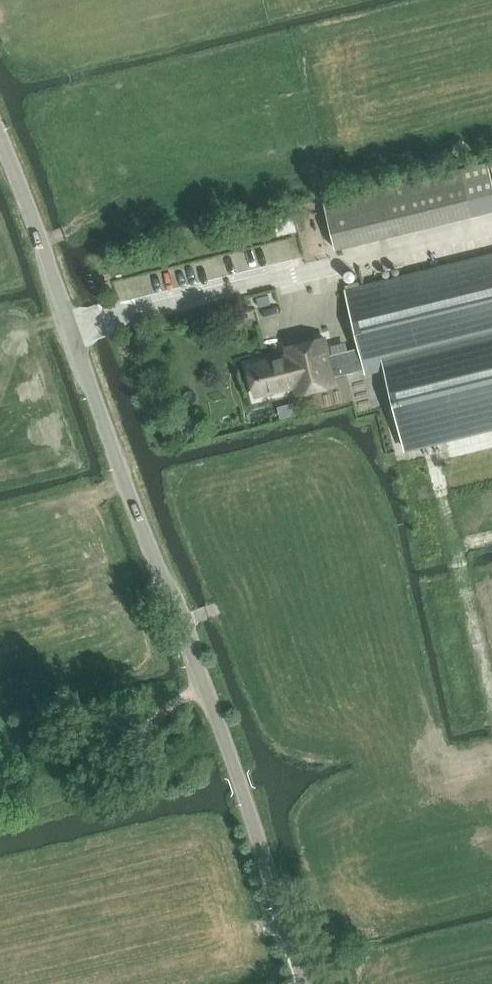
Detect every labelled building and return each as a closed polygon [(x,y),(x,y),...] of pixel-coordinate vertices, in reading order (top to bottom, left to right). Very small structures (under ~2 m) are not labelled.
[(335,247),(491,209),(491,187),(486,163),(326,207),(335,247)] [(347,293),(361,348),(366,370),(367,374),(383,371),(402,448),(491,426),(491,257),(361,289),(347,293)] [(359,282),(345,285),(347,293),(361,289),(359,282)] [(275,302),(266,304),(268,316),(277,314),(275,302)] [(237,318),(230,323),(236,332),(243,327),(237,318)] [(325,338),(296,345),(307,392),(337,385),(335,377),(366,370),(361,348),(329,356),(325,338)] [(288,356),(248,365),(256,394),(256,397),(267,394),(296,387),(297,394),(297,395),(300,394),(307,392),(296,345),(286,348),(288,356)]
